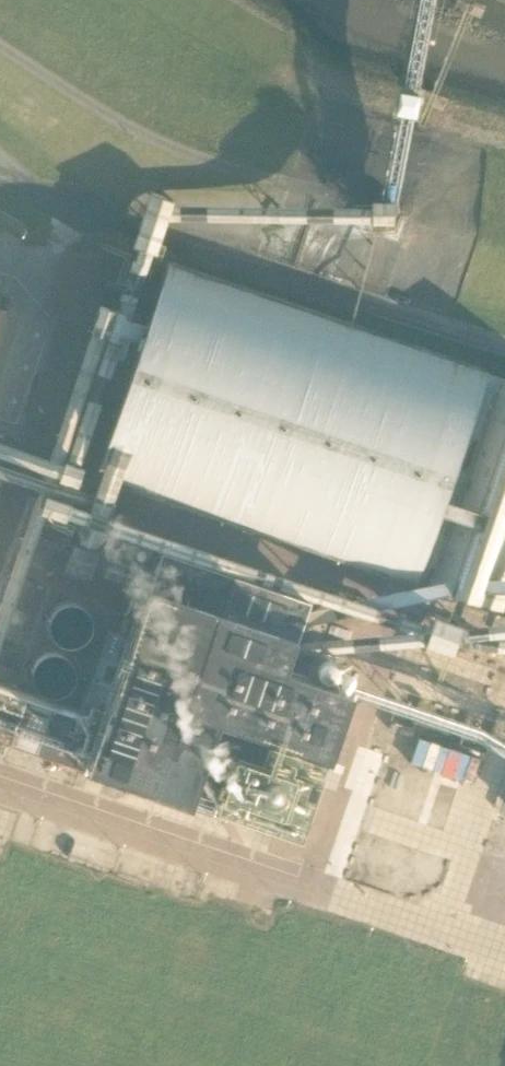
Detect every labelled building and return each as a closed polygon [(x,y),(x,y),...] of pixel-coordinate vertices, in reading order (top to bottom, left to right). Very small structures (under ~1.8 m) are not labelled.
[(388,85),(387,99),(403,99),(404,86),(388,85)] [(169,261),(96,473),(504,613),(504,377),(169,261)] [(91,326),(127,336),(124,348),(134,351),(145,313),(98,300),(91,326)] [(308,601),(162,551),(89,767),(228,814),(256,731),(328,755),(350,689),(286,667),(308,601)] [(435,609),(424,638),(455,649),(465,620),(435,609)] [(109,624),(80,712),(0,685),(0,704),(22,711),(11,743),(83,766),(128,631),(109,624)] [(418,848),(413,871),(434,875),(439,852),(418,848)]
